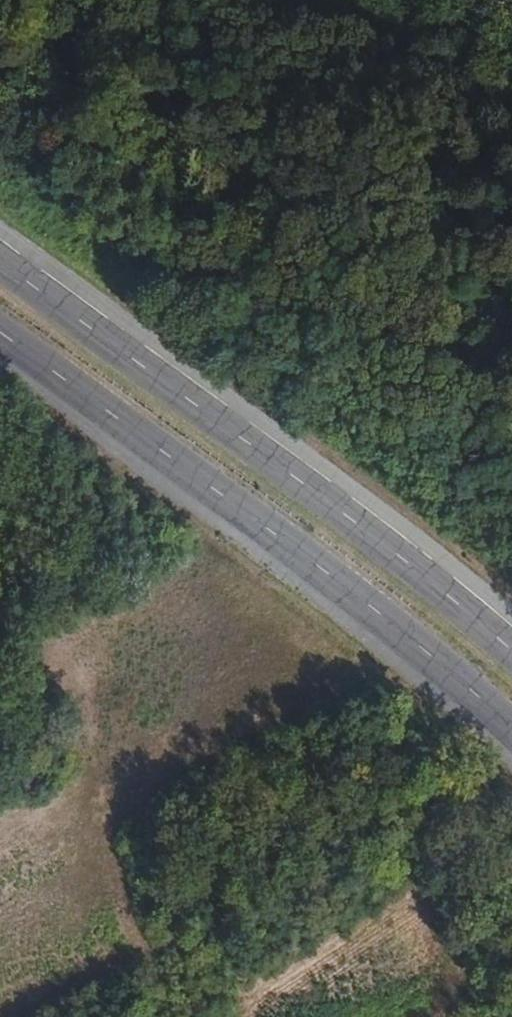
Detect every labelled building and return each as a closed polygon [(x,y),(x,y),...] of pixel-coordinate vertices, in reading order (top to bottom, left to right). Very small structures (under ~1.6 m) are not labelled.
[(276,11),(283,0),(257,0),(276,11)]
